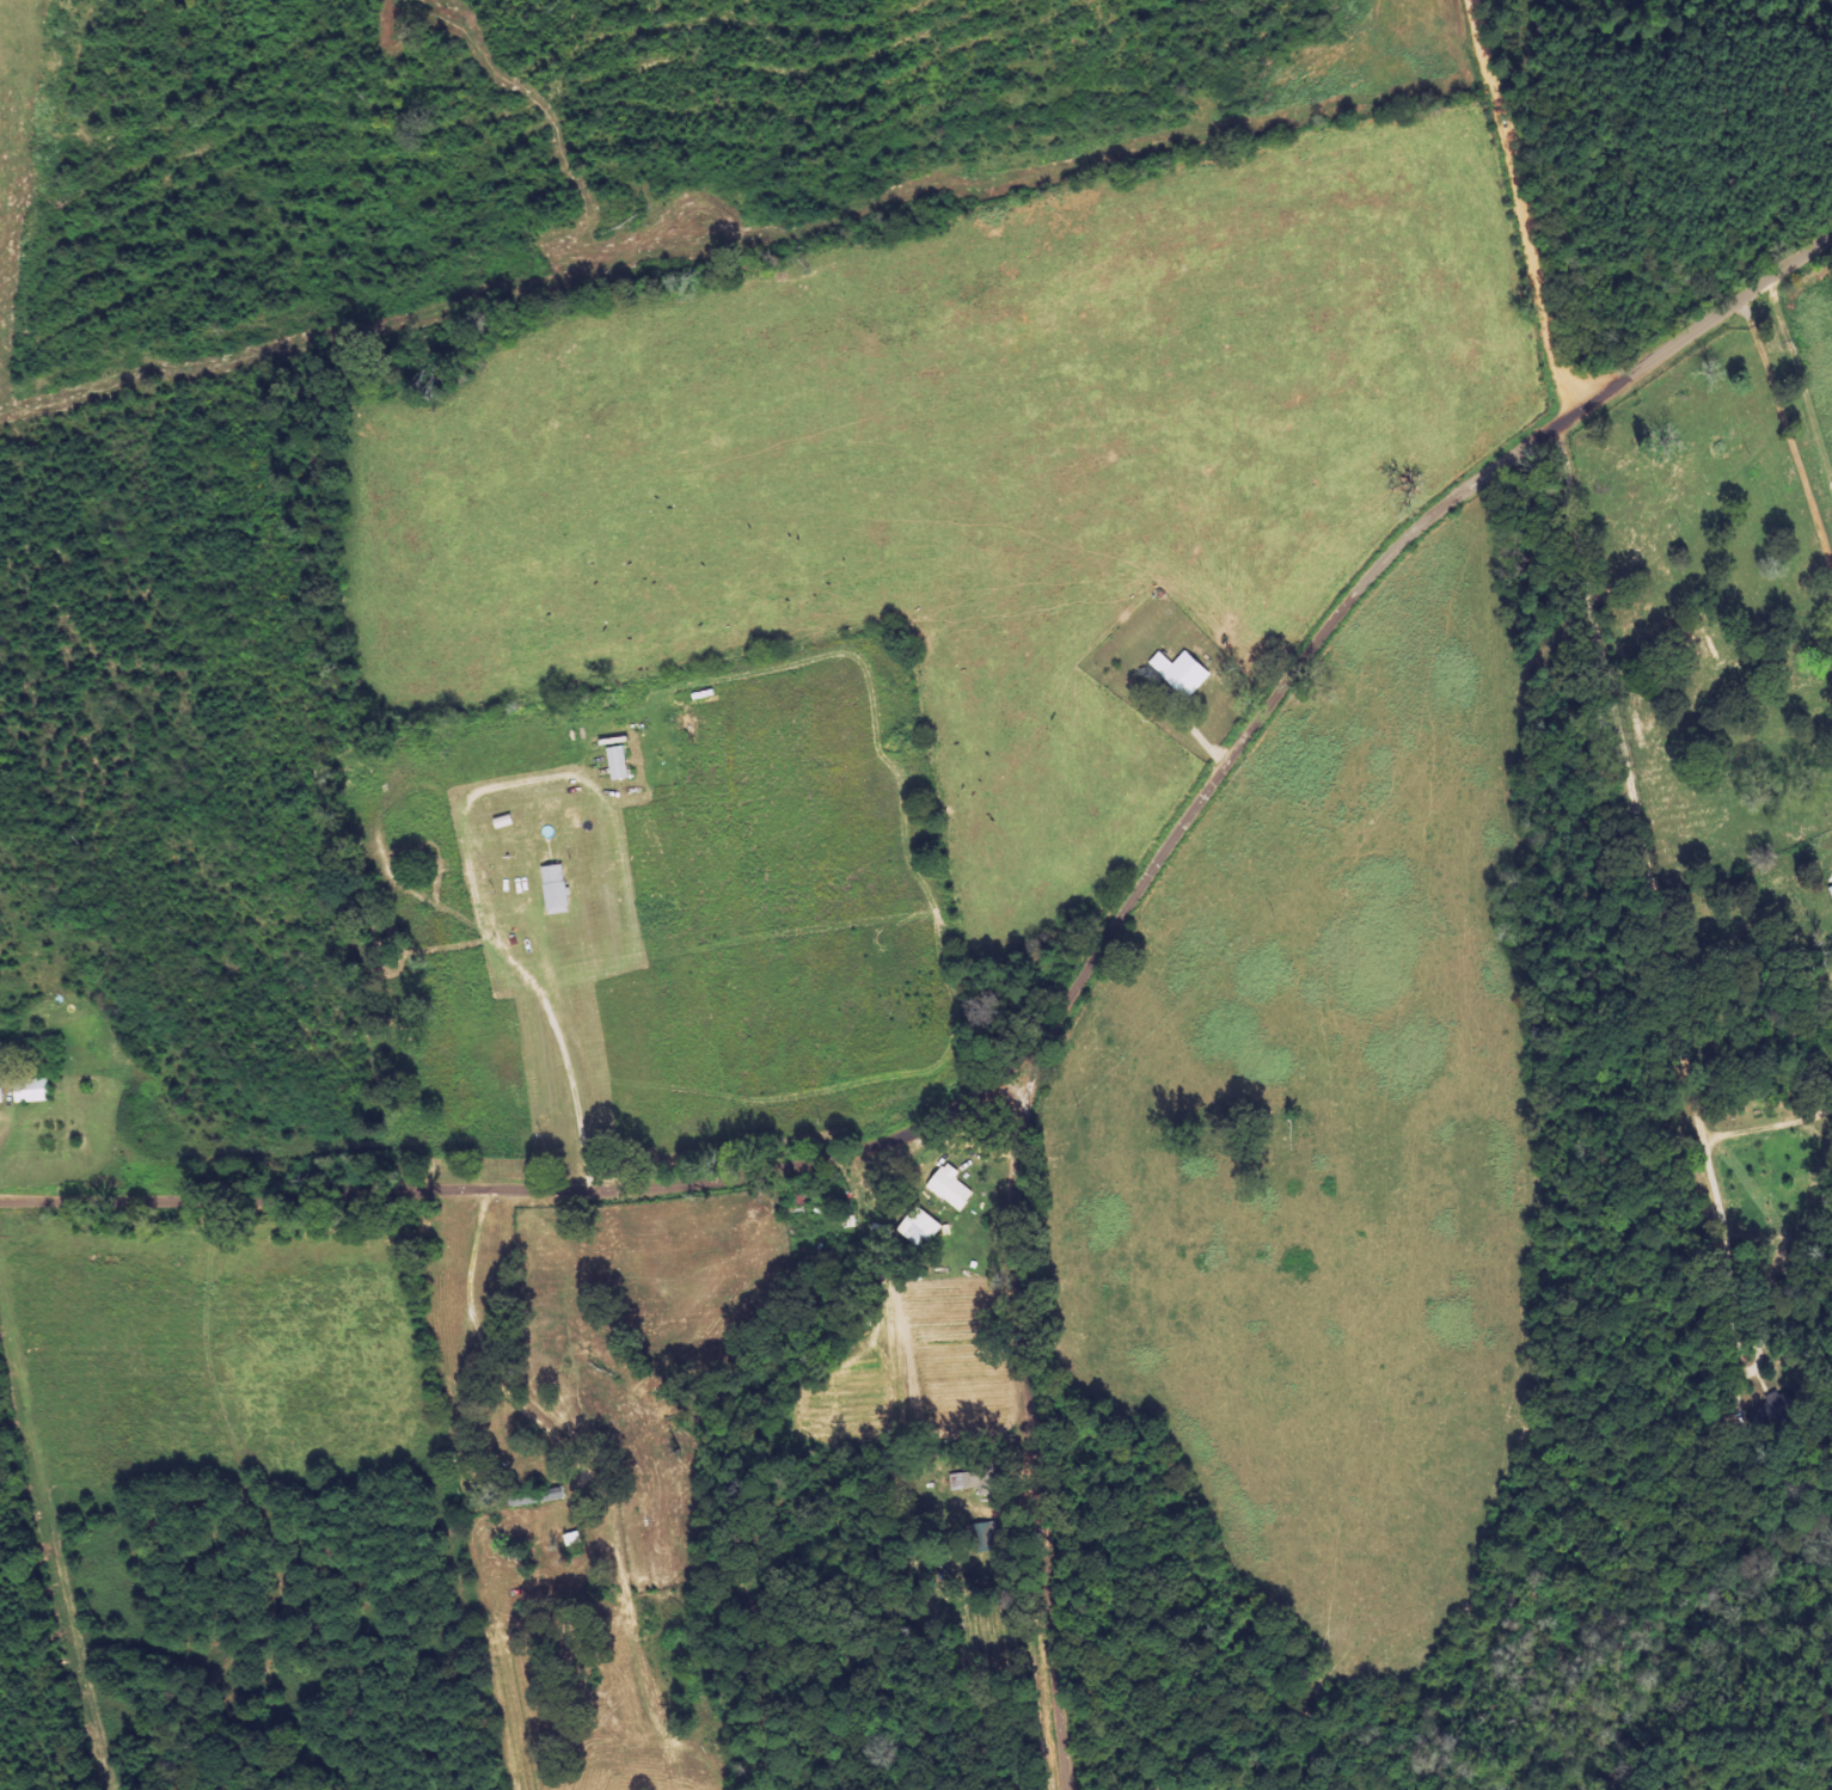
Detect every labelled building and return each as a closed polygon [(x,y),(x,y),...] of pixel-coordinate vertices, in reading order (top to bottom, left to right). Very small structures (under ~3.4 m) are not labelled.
[(1215,673),(1189,649),(1176,663),(1163,650),(1152,662),(1191,698),(1215,673)] [(573,912),(567,864),(545,866),(551,914),(573,912)] [(18,1078),(19,1101),(53,1100),(52,1077),(18,1078)] [(978,1191),(959,1177),(963,1171),(949,1160),(930,1186),(964,1210),(978,1191)] [(901,1229),(926,1249),(946,1225),(921,1204),(901,1229)]
